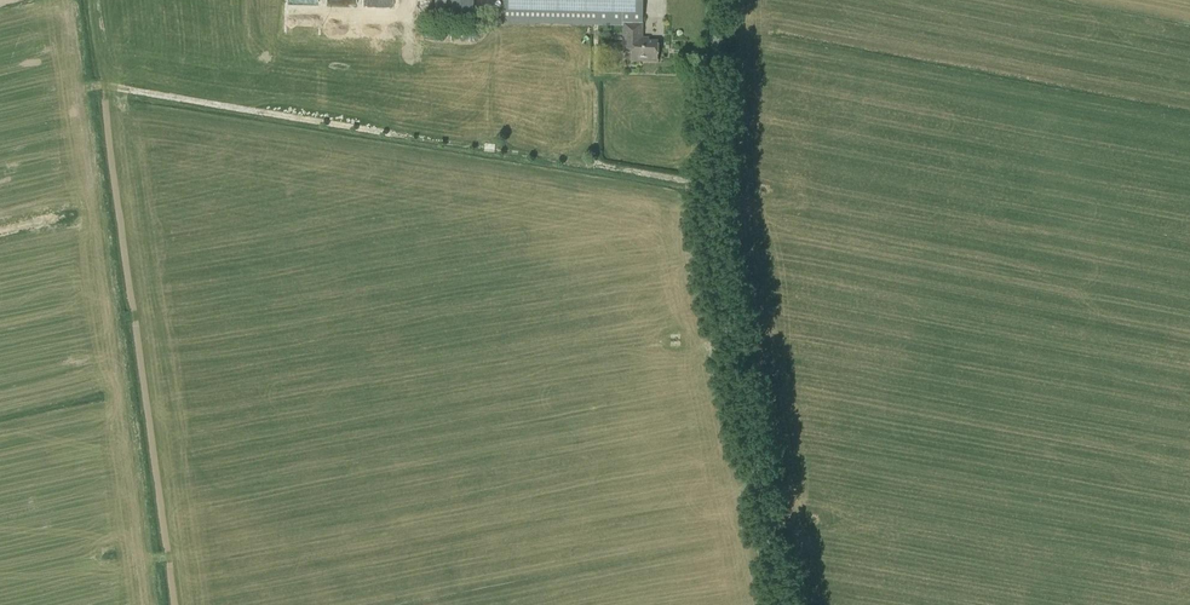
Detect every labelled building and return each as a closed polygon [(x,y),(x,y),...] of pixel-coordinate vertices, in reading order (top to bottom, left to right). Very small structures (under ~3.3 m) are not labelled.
[(374,16),(399,15),(399,0),(374,0),(374,16)] [(472,23),(472,0),(435,0),(435,22),(472,23)] [(643,0),(502,0),(501,24),(594,26),(598,26),(624,26),(624,23),(642,24),(643,0)] [(624,26),(624,50),(632,50),(632,62),(657,62),(657,44),(649,43),(642,43),(642,37),(642,24),(624,23),(624,26)]
